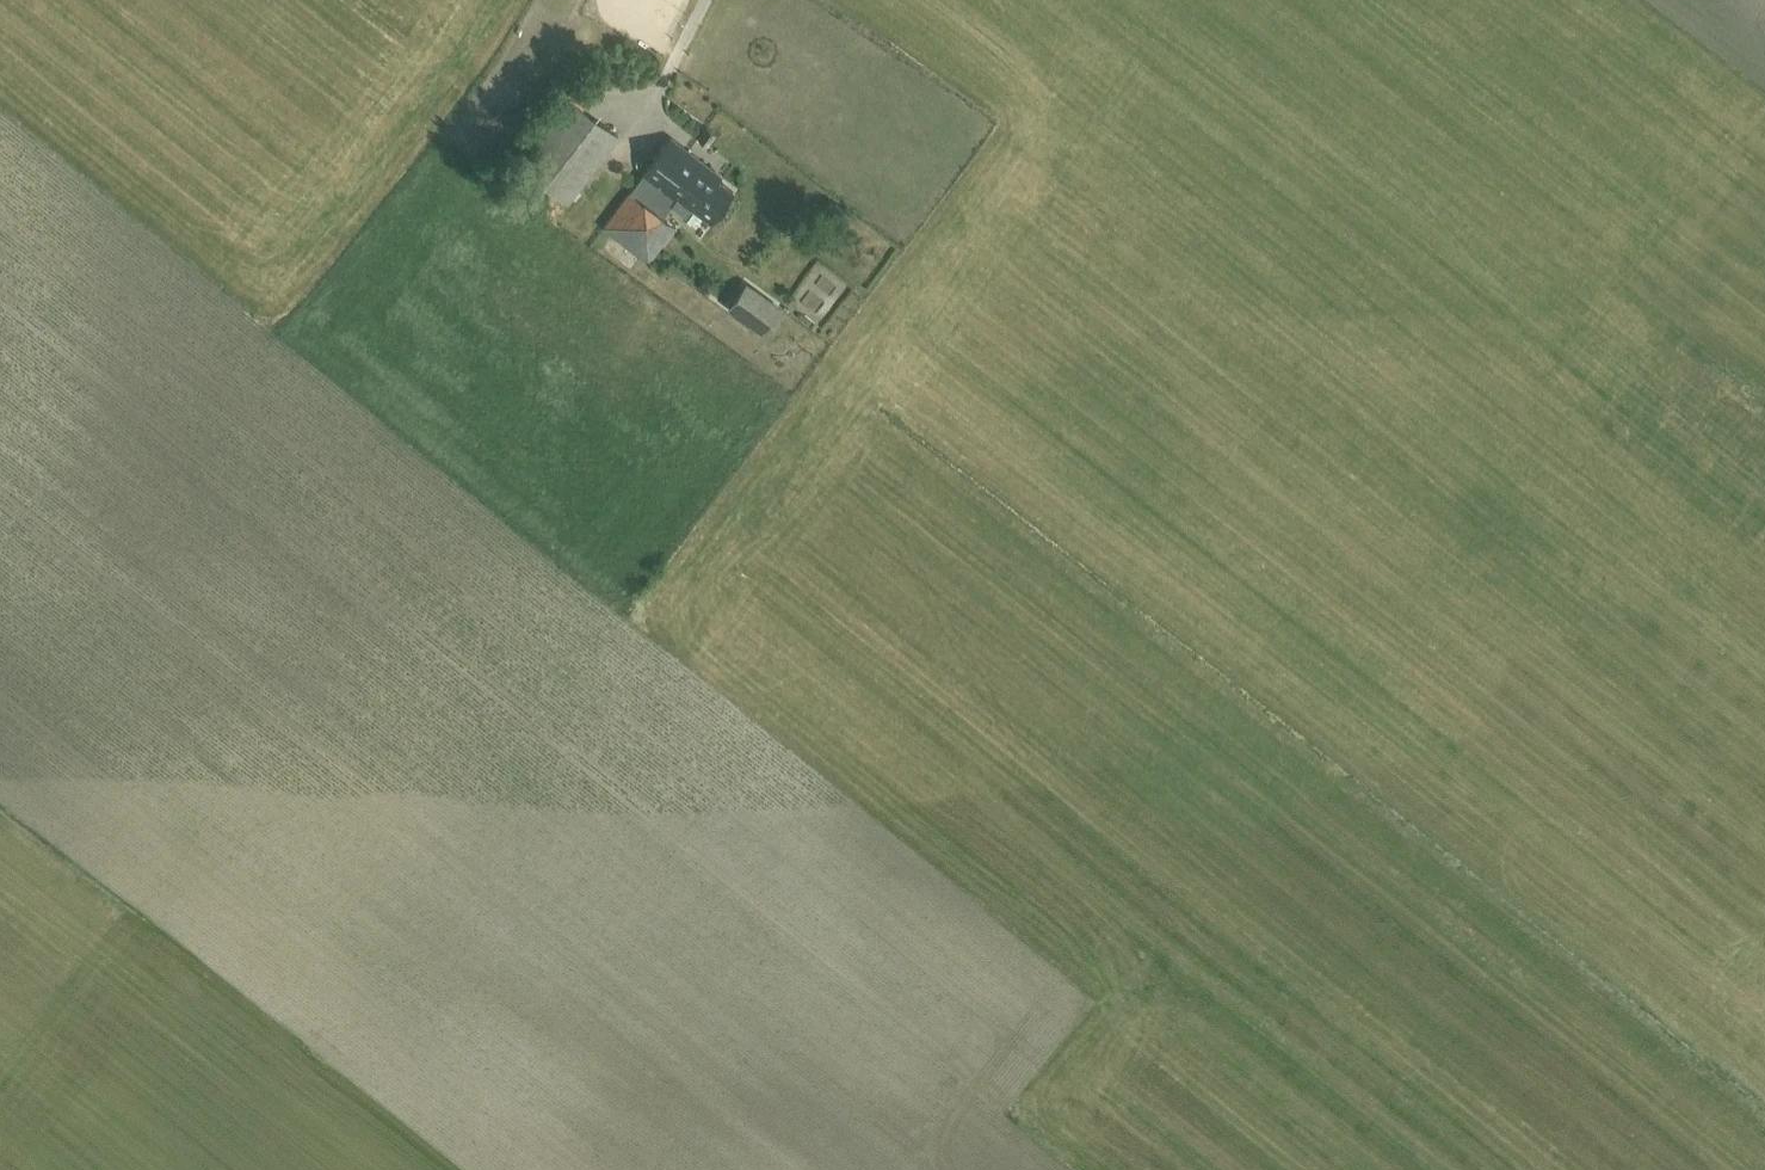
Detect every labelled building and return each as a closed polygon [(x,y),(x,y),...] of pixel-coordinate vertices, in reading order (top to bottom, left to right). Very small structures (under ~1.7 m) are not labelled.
[(570,99),(519,163),(553,190),(568,201),(569,201),(618,137),(570,99)] [(709,220),(732,191),(718,180),(721,177),(671,138),(643,176),(631,193),(630,192),(603,228),(648,262),(675,226),(662,216),(672,204),(685,213),(691,206),(709,220)] [(772,302),(767,308),(777,315),(781,309),(772,302)]
